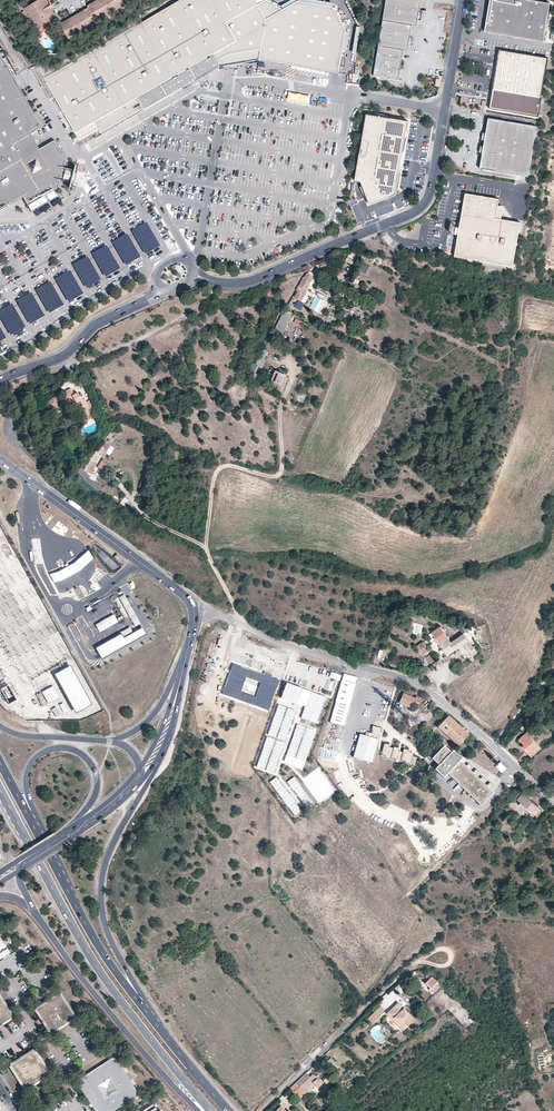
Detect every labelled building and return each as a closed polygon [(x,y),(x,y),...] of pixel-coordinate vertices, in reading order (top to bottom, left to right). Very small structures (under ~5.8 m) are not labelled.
[(42,28),(58,19),(51,8),(53,7),(50,2),(48,3),(47,0),(38,0),(25,8),(33,22),(38,20),(42,28)] [(45,77),(37,64),(32,67),(50,99),(55,96),(80,139),(99,129),(141,104),(143,108),(144,109),(220,65),(237,62),(260,58),(335,70),(342,30),(327,6),(296,1),(283,8),(268,0),(180,0),(45,77)] [(125,5),(125,3),(98,19),(91,5),(100,0),(97,0),(87,6),(88,7),(60,23),(61,25),(89,8),(96,22),(69,38),(69,39),(102,20),(101,19),(125,5)] [(125,3),(123,0),(100,0),(91,5),(98,19),(125,3)] [(398,79),(400,68),(401,61),(403,49),(407,50),(409,44),(410,37),(412,25),(416,26),(418,19),(419,12),(421,0),(387,0),(374,75),(398,79)] [(520,0),(491,0),(485,33),(544,43),(551,5),(520,0)] [(89,8),(61,25),(69,38),(96,22),(89,8)] [(29,25),(31,23),(24,11),(22,12),(29,25)] [(38,20),(33,22),(38,30),(42,28),(38,20)] [(548,57),(500,49),(497,68),(495,75),(493,89),(542,97),(548,57)] [(23,197),(28,206),(38,200),(41,205),(57,196),(53,190),(57,188),(60,178),(72,181),(73,176),(74,172),(62,170),(65,158),(55,140),(39,149),(30,134),(41,127),(0,55),(0,210),(23,197)] [(287,93),(287,103),(309,104),(309,94),(287,93)] [(141,104),(99,129),(101,132),(143,108),(141,104)] [(408,121),(366,114),(355,182),(361,182),(370,205),(374,203),(396,195),(408,121)] [(484,146),(483,152),(480,168),(529,176),(537,126),(488,118),(486,133),(485,140),(484,146)] [(459,227),(458,234),(455,256),(513,266),(520,222),(501,218),(495,217),(498,205),(499,198),(465,193),(459,227)] [(355,257),(349,254),(345,261),(351,264),(355,257)] [(359,259),(355,257),(351,264),(355,266),(359,261),(359,259)] [(319,269),(330,265),(328,261),(328,260),(317,265),(319,269)] [(361,264),(360,272),(367,273),(368,265),(361,264)] [(304,293),(313,276),(311,274),(307,272),(298,290),(304,293)] [(294,307),(300,310),(303,304),(297,301),(294,307)] [(281,335),(290,316),(283,312),(274,331),(281,335)] [(307,325),(296,319),(294,322),(306,328),(307,325)] [(164,342),(181,333),(183,335),(186,333),(182,326),(180,327),(179,325),(161,334),(151,338),(156,348),(165,344),(164,342)] [(263,360),(266,351),(261,348),(261,349),(257,357),(263,360)] [(263,360),(257,357),(254,364),(256,365),(261,367),(264,360),(263,360)] [(256,365),(254,364),(251,362),(250,363),(247,371),(252,373),(256,365)] [(284,375),(275,371),(272,380),(273,381),(281,384),(284,375)] [(284,387),(288,378),(285,375),(284,375),(281,384),(273,381),(270,387),(282,392),(284,387)] [(82,401),(80,398),(77,394),(74,396),(70,388),(66,390),(62,392),(64,396),(59,399),(62,406),(68,403),(69,405),(74,402),(76,404),(72,406),(75,411),(78,410),(83,419),(83,418),(90,415),(92,414),(89,409),(86,410),(85,407),(87,406),(84,400),(82,401)] [(62,410),(55,396),(49,398),(48,401),(46,400),(44,401),(44,402),(44,403),(44,404),(43,405),(44,406),(45,409),(47,410),(46,412),(48,416),(52,414),(53,412),(55,413),(62,410)] [(93,419),(90,415),(83,418),(86,423),(93,419)] [(107,435),(104,438),(109,444),(112,441),(107,435)] [(95,455),(92,454),(88,458),(89,459),(87,463),(86,462),(83,468),(84,468),(83,471),(90,475),(95,467),(93,466),(96,460),(98,457),(102,459),(105,453),(102,452),(103,450),(98,447),(95,455)] [(85,482),(99,491),(101,486),(88,478),(85,482)] [(124,509),(132,514),(134,509),(126,505),(124,509)] [(57,572),(41,577),(45,585),(64,580),(77,572),(92,559),(86,551),(74,564),(57,572)] [(118,622),(114,614),(96,625),(100,632),(118,622)] [(459,647),(455,640),(452,642),(441,626),(432,633),(441,645),(448,655),(459,647)] [(479,653),(465,633),(455,640),(459,647),(464,644),(473,657),(479,653)] [(429,650),(423,641),(416,647),(422,655),(429,650)] [(257,658),(263,660),(267,652),(260,650),(257,658)] [(267,653),(264,661),(271,664),(274,655),(267,653)] [(91,703),(70,664),(54,673),(75,712),(91,703)] [(279,681),(271,678),(272,675),(265,672),(264,675),(233,664),(222,694),(269,711),(279,681)] [(342,675),(331,671),(329,677),(340,681),(342,675)] [(330,722),(344,725),(357,677),(346,674),(344,673),(343,675),(337,699),(330,722)] [(261,683),(246,677),(241,692),(256,697),(261,683)] [(326,696),(286,682),(281,697),(305,706),(301,718),(317,723),(326,696)] [(59,697),(52,686),(42,692),(48,703),(59,697)] [(48,705),(41,692),(37,694),(43,707),(48,705)] [(383,693),(375,719),(384,722),(392,696),(383,693)] [(415,698),(404,693),(399,703),(408,707),(411,708),(414,701),(419,703),(421,698),(416,695),(415,698)] [(296,710),(278,704),(268,734),(285,740),(296,710)] [(60,714),(56,707),(52,709),(56,716),(60,714)] [(415,713),(406,717),(409,725),(418,721),(415,713)] [(460,746),(463,743),(465,741),(463,739),(468,734),(448,715),(442,722),(438,726),(460,746)] [(314,729),(297,724),(287,754),(304,760),(314,729)] [(366,732),(365,735),(371,737),(378,739),(381,728),(373,725),(371,733),(366,732)] [(540,746),(532,738),(535,735),(529,730),(519,739),(522,743),(520,746),(525,751),(530,756),(540,746)] [(365,735),(359,733),(353,756),(372,761),(378,739),(371,737),(365,735)] [(284,742),(267,736),(257,766),(274,772),(284,742)] [(389,744),(384,743),(382,754),(385,755),(385,757),(390,758),(390,757),(395,758),(394,761),(400,762),(400,759),(405,760),(404,762),(410,763),(412,752),(408,751),(409,750),(403,749),(402,751),(398,750),(399,747),(393,746),(393,748),(388,747),(389,744)] [(443,745),(442,746),(459,763),(460,761),(459,760),(462,756),(461,755),(460,755),(458,754),(457,753),(455,752),(454,751),(452,750),(452,749),(449,752),(443,745)] [(459,763),(442,746),(432,757),(439,763),(434,768),(443,777),(448,772),(469,792),(473,795),(478,799),(489,787),(465,766),(460,761),(459,763)] [(496,766),(502,772),(507,767),(500,761),(496,766)] [(301,812),(277,778),(270,783),(294,817),(301,812)] [(294,778),(288,782),(305,805),(311,801),(294,778)] [(492,791),(489,787),(478,799),(481,803),(492,791)] [(522,793),(520,791),(515,796),(521,802),(519,804),(524,809),(524,808),(531,814),(532,813),(535,816),(541,810),(534,804),(523,792),(522,793)] [(427,978),(426,978),(424,980),(426,983),(425,983),(430,988),(429,989),(432,993),(440,985),(431,977),(429,975),(427,978)] [(51,1032),(74,1018),(59,995),(36,1009),(51,1032)] [(11,1017),(3,1003),(0,999),(0,1024),(11,1017)] [(389,1018),(400,1008),(396,1005),(393,1008),(386,1014),(389,1018)] [(371,1025),(379,1016),(385,1011),(382,1007),(381,1007),(378,1010),(375,1012),(375,1013),(367,1021),(371,1025)] [(401,1010),(400,1008),(389,1018),(392,1020),(394,1018),(404,1029),(413,1020),(403,1008),(401,1010)] [(402,1031),(404,1029),(394,1018),(392,1020),(402,1031)] [(48,1074),(33,1051),(10,1066),(25,1089),(48,1074)] [(114,1057),(75,1082),(90,1104),(94,1110),(113,1110),(138,1095),(114,1057)] [(295,1083),(298,1087),(301,1091),(312,1082),(317,1087),(321,1084),(313,1074),(310,1076),(308,1074),(306,1072),(302,1076),(295,1083)] [(328,1074),(322,1079),(327,1085),(333,1080),(328,1074)] [(295,1083),(289,1088),(296,1096),(300,1094),(302,1098),(305,1096),(301,1091),(298,1087),(295,1083)]
